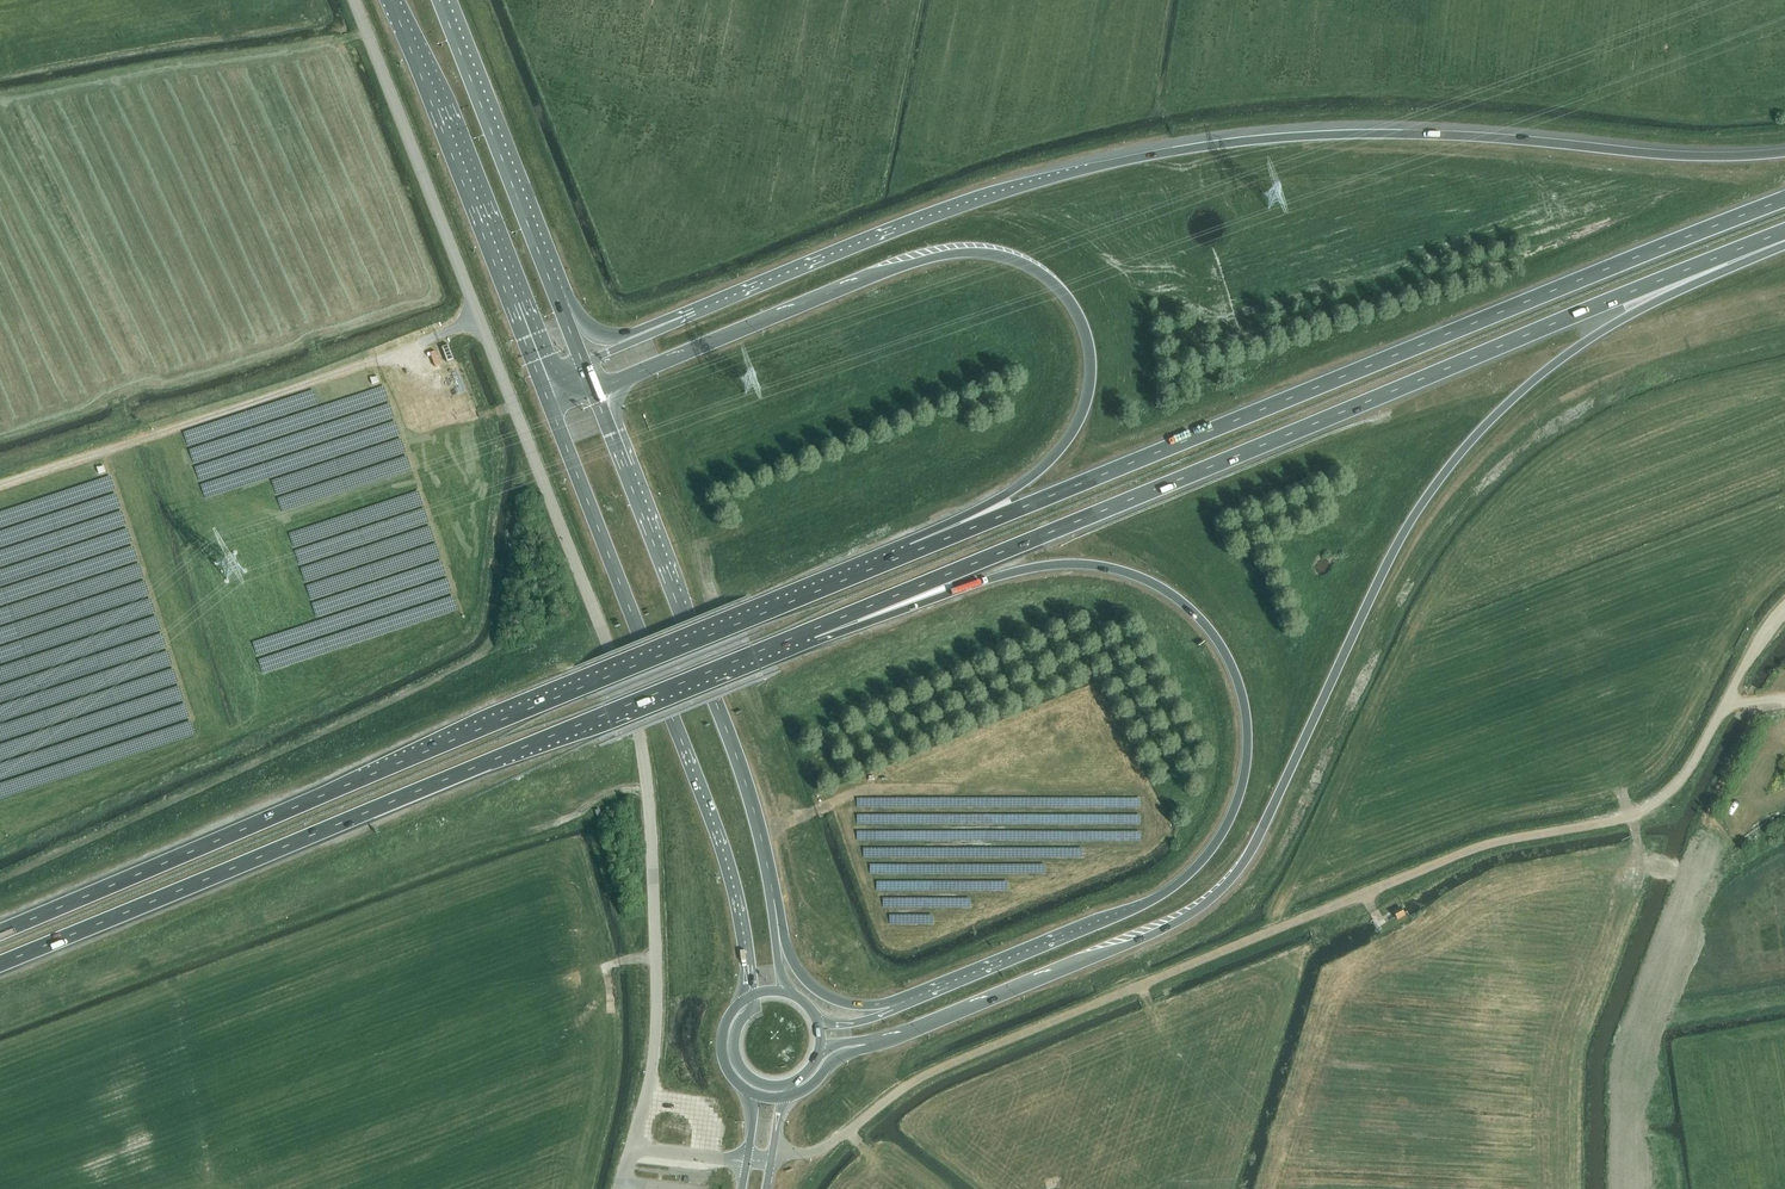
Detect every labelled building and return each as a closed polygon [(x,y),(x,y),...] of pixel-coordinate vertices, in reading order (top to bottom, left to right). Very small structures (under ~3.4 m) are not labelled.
[(454,360),(448,345),(441,347),(447,363),(454,360)] [(1405,916),(1401,909),(1400,906),(1392,910),(1397,920),(1405,916)]
